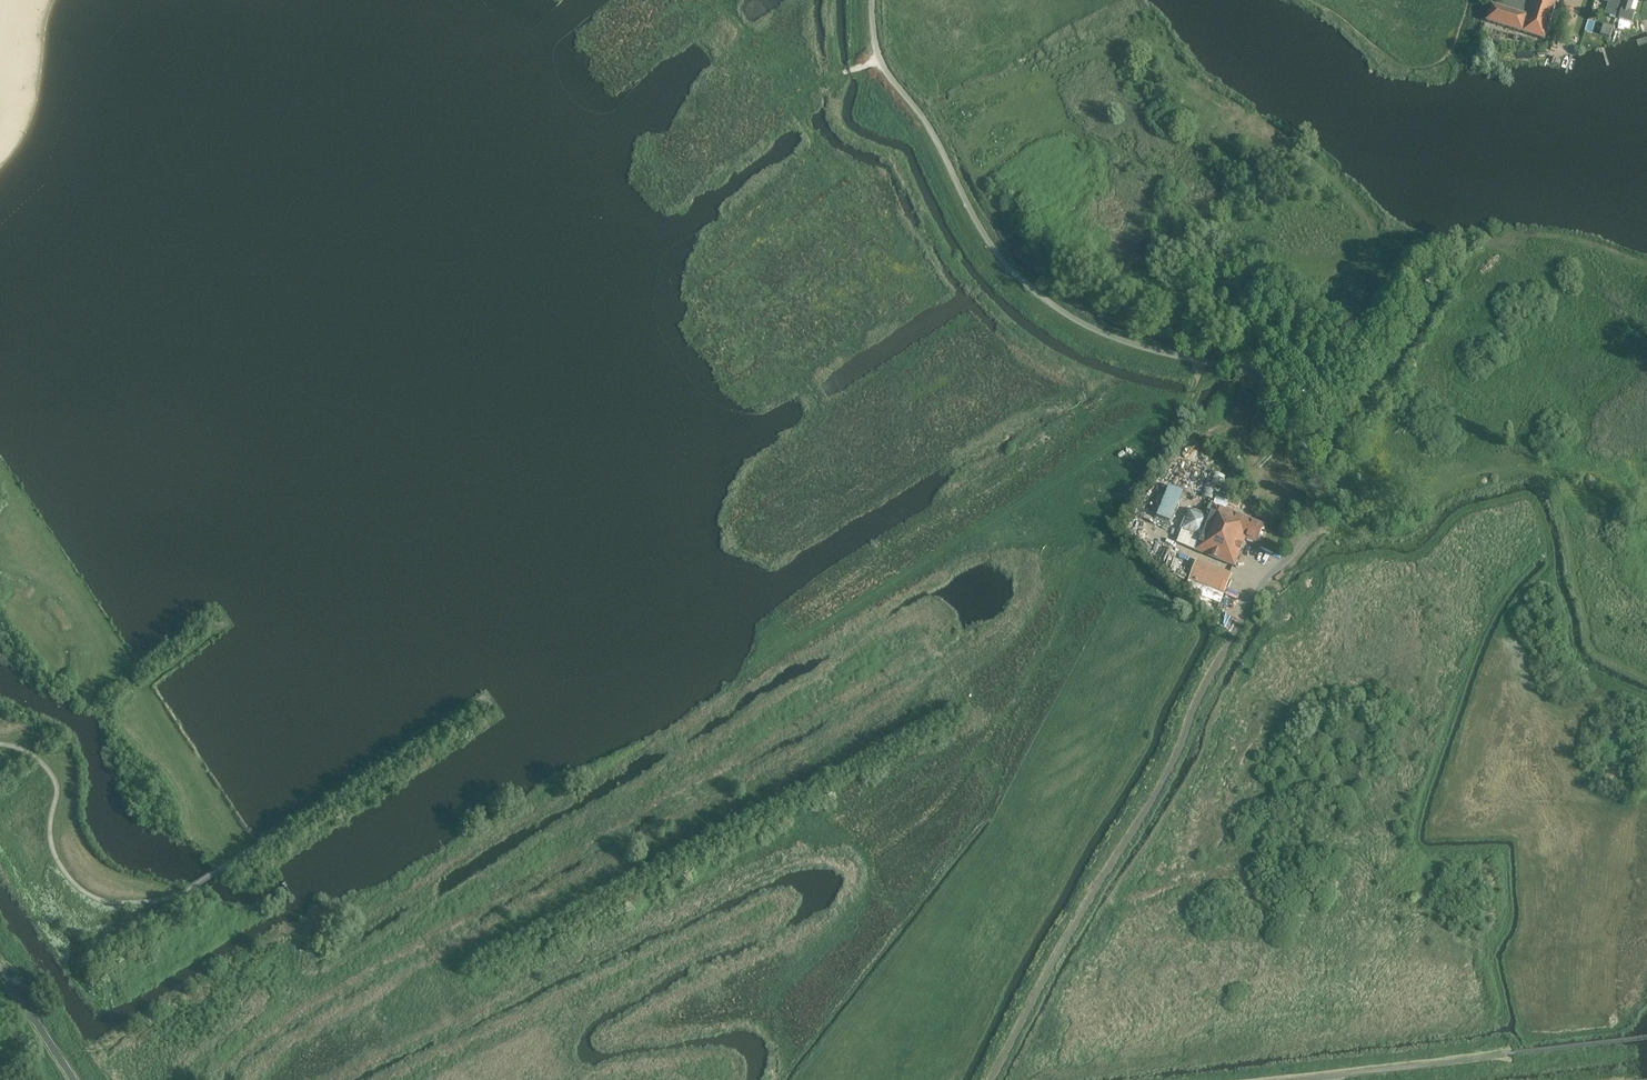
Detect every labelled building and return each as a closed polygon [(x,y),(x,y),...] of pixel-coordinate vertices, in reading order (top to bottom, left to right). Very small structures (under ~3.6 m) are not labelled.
[(1528,3),(1519,0),(1514,0),(1513,2),(1506,0),(1493,0),(1492,4),(1491,4),(1486,22),(1544,41),(1557,0),(1529,0),(1528,3)] [(1608,3),(1605,14),(1615,17),(1621,0),(1597,0),(1608,3)] [(1619,19),(1632,23),(1635,12),(1631,10),(1634,0),(1625,0),(1619,19)] [(1567,30),(1573,9),(1564,6),(1557,27),(1567,30)] [(1201,496),(1215,501),(1216,497),(1218,497),(1225,476),(1210,471),(1201,496)] [(1230,485),(1225,483),(1221,493),(1226,495),(1230,485)] [(1170,485),(1157,515),(1172,522),(1185,491),(1170,485)] [(1222,507),(1203,554),(1235,566),(1246,538),(1257,543),(1265,525),(1222,507)] [(1202,538),(1183,530),(1178,542),(1197,550),(1202,538)] [(1194,559),(1183,586),(1220,601),(1231,574),(1194,559)]
